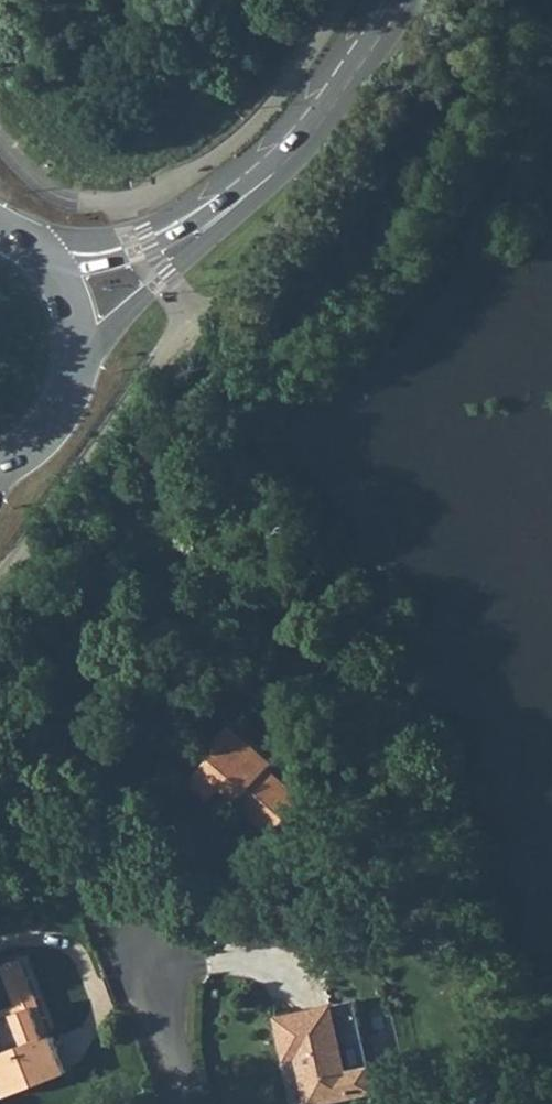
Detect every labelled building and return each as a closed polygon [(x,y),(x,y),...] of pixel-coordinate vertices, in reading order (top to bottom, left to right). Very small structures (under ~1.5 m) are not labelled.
[(220,747),(193,779),(194,779),(213,796),(213,797),(219,791),(223,787),(240,802),(237,804),(273,835),(291,851),(324,814),(306,797),(272,767),(276,761),(232,723),(214,742),(220,747)] [(190,784),(209,801),(213,796),(194,779),(190,784)] [(23,958),(30,977),(32,973),(27,961),(23,958)] [(0,970),(6,985),(9,985),(2,966),(0,970)] [(30,978),(38,997),(39,993),(35,980),(30,978)] [(12,1002),(17,1003),(10,986),(7,988),(12,1002)] [(310,1103),(312,1103),(376,1089),(370,1066),(349,1071),(333,1005),(278,1017),(287,1057),(299,1055),(310,1103)] [(8,1095),(67,1072),(53,1035),(52,1036),(46,1038),(34,1007),(0,1020),(0,1052),(0,1053),(0,1075),(8,1095)]
